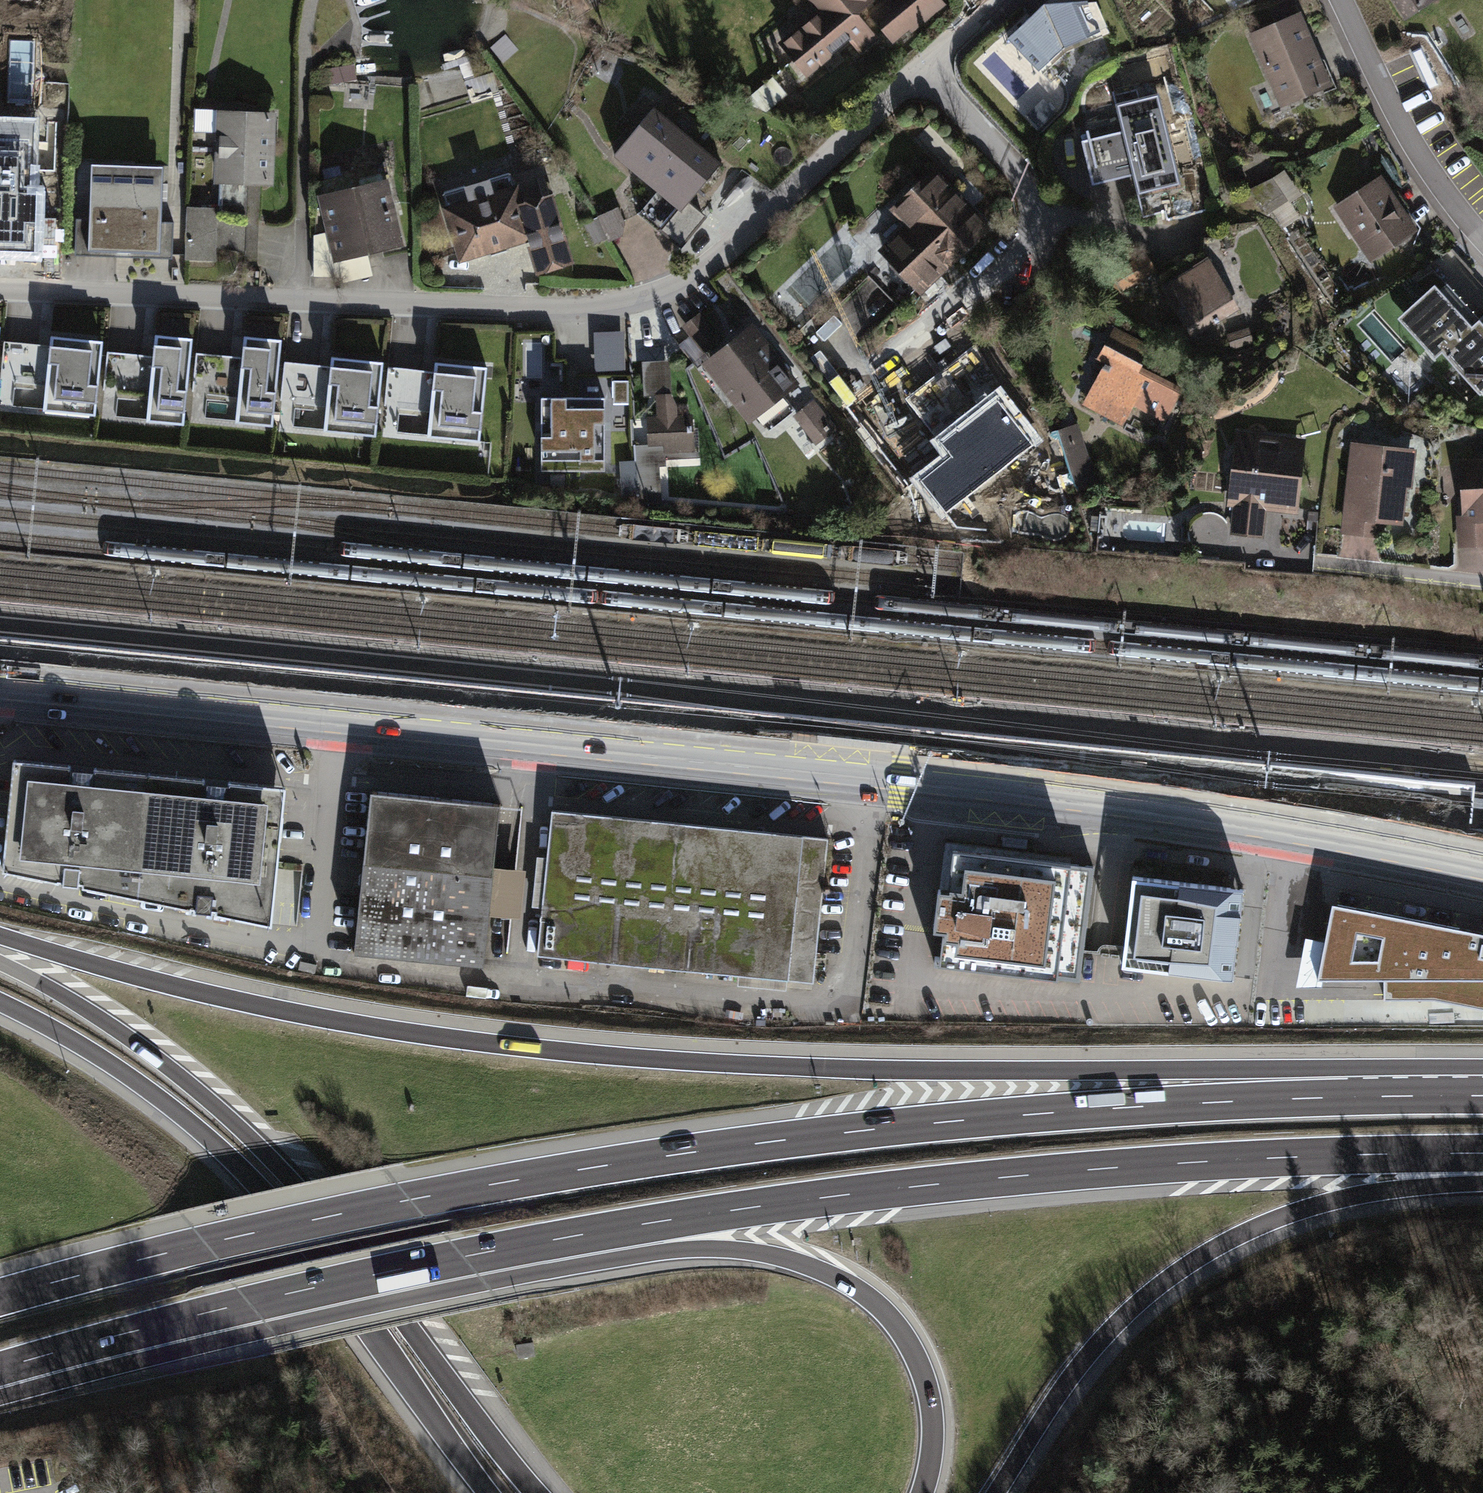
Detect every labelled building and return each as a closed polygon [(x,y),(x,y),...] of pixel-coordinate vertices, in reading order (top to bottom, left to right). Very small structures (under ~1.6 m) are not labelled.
[(817,12),(779,43),(807,78),(849,43),(860,56),(879,40),(859,16),(875,2),(873,0),(807,0),(817,12)] [(940,0),(881,0),(866,13),(893,47),(944,6),(940,0)] [(1115,31),(1100,0),(1068,0),(1042,3),(1001,41),(1036,81),(1066,54),(1115,31)] [(1406,21),(1436,0),(1392,0),(1406,21)] [(1301,13),(1249,35),(1281,109),(1334,88),(1301,13)] [(356,80),(354,65),(317,71),(320,87),(356,80)] [(787,95),(772,78),(743,103),(766,113),(787,95)] [(1183,186),(1159,94),(1115,106),(1122,132),(1081,143),(1093,187),(1133,177),(1138,198),(1183,186)] [(723,164),(654,108),(613,158),(657,194),(639,216),(682,251),(708,218),(690,203),(723,164)] [(275,114),(215,111),(214,186),(218,186),(218,209),(187,208),(185,261),(216,262),(216,248),(245,254),(245,263),(257,263),(261,187),(273,187),(275,114)] [(55,165),(10,163),(10,177),(0,177),(0,239),(9,240),(9,256),(51,258),(55,165)] [(162,224),(164,169),(92,167),(90,222),(77,221),(76,257),(173,260),(174,224),(162,224)] [(905,225),(877,253),(921,298),(992,230),(933,169),(891,210),(905,225)] [(1287,172),(1256,189),(1278,230),(1294,221),(1286,207),(1302,199),(1287,172)] [(447,208),(443,209),(459,263),(527,243),(537,276),(574,265),(553,196),(524,205),(518,185),(514,186),(510,174),(444,195),(447,208)] [(1381,177),(1334,209),(1370,264),(1418,232),(1381,177)] [(368,257),(405,247),(389,181),(317,196),(326,234),(313,237),(313,278),(337,278),(339,285),(373,277),(368,257)] [(618,207),(597,217),(598,218),(608,240),(608,242),(622,237),(625,223),(618,207)] [(608,240),(598,218),(584,225),(593,246),(608,240)] [(1112,274),(1122,291),(1156,271),(1146,254),(1112,274)] [(1211,260),(1162,290),(1192,341),(1241,311),(1211,260)] [(1397,321),(1435,362),(1442,356),(1480,398),(1482,395),(1482,325),(1448,285),(1440,292),(1435,287),(1397,321)] [(701,366),(749,425),(798,385),(752,328),(728,347),(700,313),(682,328),(690,336),(678,346),(697,370),(701,366)] [(1104,365),(1083,405),(1121,425),(1133,403),(1164,419),(1180,388),(1142,369),(1154,346),(1114,326),(1095,361),(1104,365)] [(153,345),(107,341),(101,412),(183,419),(190,334),(154,331),(153,345)] [(624,332),(593,333),(594,373),(625,372),(624,332)] [(244,347),(199,344),(194,415),(274,421),(281,336),(245,333),(244,347)] [(51,337),(7,334),(1,404),(96,412),(102,338),(51,334),(51,337)] [(333,358),(288,354),(283,423),(377,430),(383,357),(333,353),(333,358)] [(436,365),(391,361),(385,430),(479,438),(486,364),(437,360),(436,365)] [(671,395),(669,361),(642,362),(643,398),(656,397),(656,396),(671,395)] [(657,417),(647,418),(649,446),(664,445),(665,454),(694,452),(692,416),(679,416),(671,395),(656,396),(656,397),(657,417)] [(540,399),(541,472),(605,472),(604,398),(540,399)] [(837,430),(813,400),(791,417),(815,447),(837,430)] [(635,444),(646,444),(646,419),(635,419),(635,444)] [(1078,424),(1057,430),(1076,487),(1097,480),(1078,424)] [(1057,430),(1037,437),(1046,465),(1039,467),(1048,496),(1076,487),(1057,430)] [(1309,444),(1238,438),(1232,512),(1238,513),(1236,542),(1267,545),(1270,518),(1302,520),(1309,444)] [(1418,456),(1346,450),(1343,480),(1351,481),(1345,545),(1386,549),(1388,532),(1407,533),(1410,496),(1414,497),(1415,488),(1427,489),(1429,462),(1418,461),(1418,456)] [(636,461),(619,462),(622,496),(638,495),(636,461)] [(1460,554),(1482,554),(1482,464),(1463,464),(1464,522),(1459,522),(1460,554)] [(2,878),(273,933),(285,793),(13,766),(2,878)] [(499,808),(370,795),(354,959),(484,971),(489,920),(493,871),(499,808)] [(828,841),(552,814),(538,957),(813,984),(828,841)] [(1092,871),(953,854),(947,899),(938,898),(934,937),(944,938),(940,969),(1077,986),(1092,871)] [(507,950),(538,953),(546,864),(532,863),(526,926),(510,925),(507,950)] [(524,873),(493,871),(489,920),(521,922),(524,873)] [(1122,975),(1235,986),(1245,894),(1132,883),(1122,975)] [(1379,944),(1381,923),(1330,919),(1329,940),(1379,944)]
